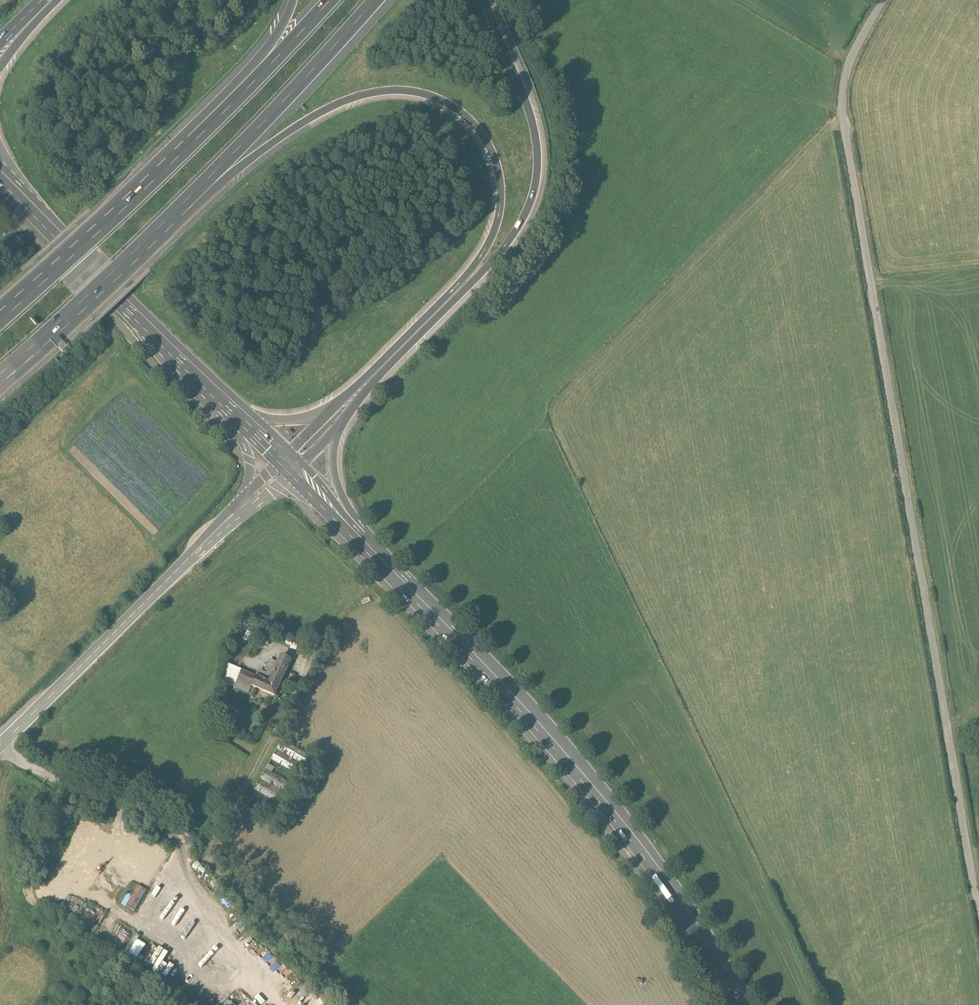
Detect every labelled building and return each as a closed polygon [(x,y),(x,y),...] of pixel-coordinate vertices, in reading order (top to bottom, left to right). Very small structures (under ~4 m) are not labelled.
[(270,682),(256,676),(252,686),(276,697),(284,677),(286,678),(294,661),(281,655),(278,663),(270,682)] [(259,670),(256,676),(270,682),(278,663),(270,659),(266,666),(269,668),(267,673),(259,670)] [(252,686),(256,676),(226,664),(219,682),(249,694),(252,686)] [(283,740),(277,749),(305,765),(311,755),(283,740)] [(277,749),(271,760),(299,776),(305,765),(277,749)] [(266,769),(260,779),(285,793),(290,783),(266,769)] [(260,779),(254,790),(279,804),(285,793),(260,779)] [(136,905),(144,908),(151,891),(134,883),(130,893),(125,891),(119,903),(134,910),(136,905)] [(131,947),(139,936),(133,932),(125,944),(131,947)] [(155,944),(144,964),(151,968),(162,948),(155,944)]
